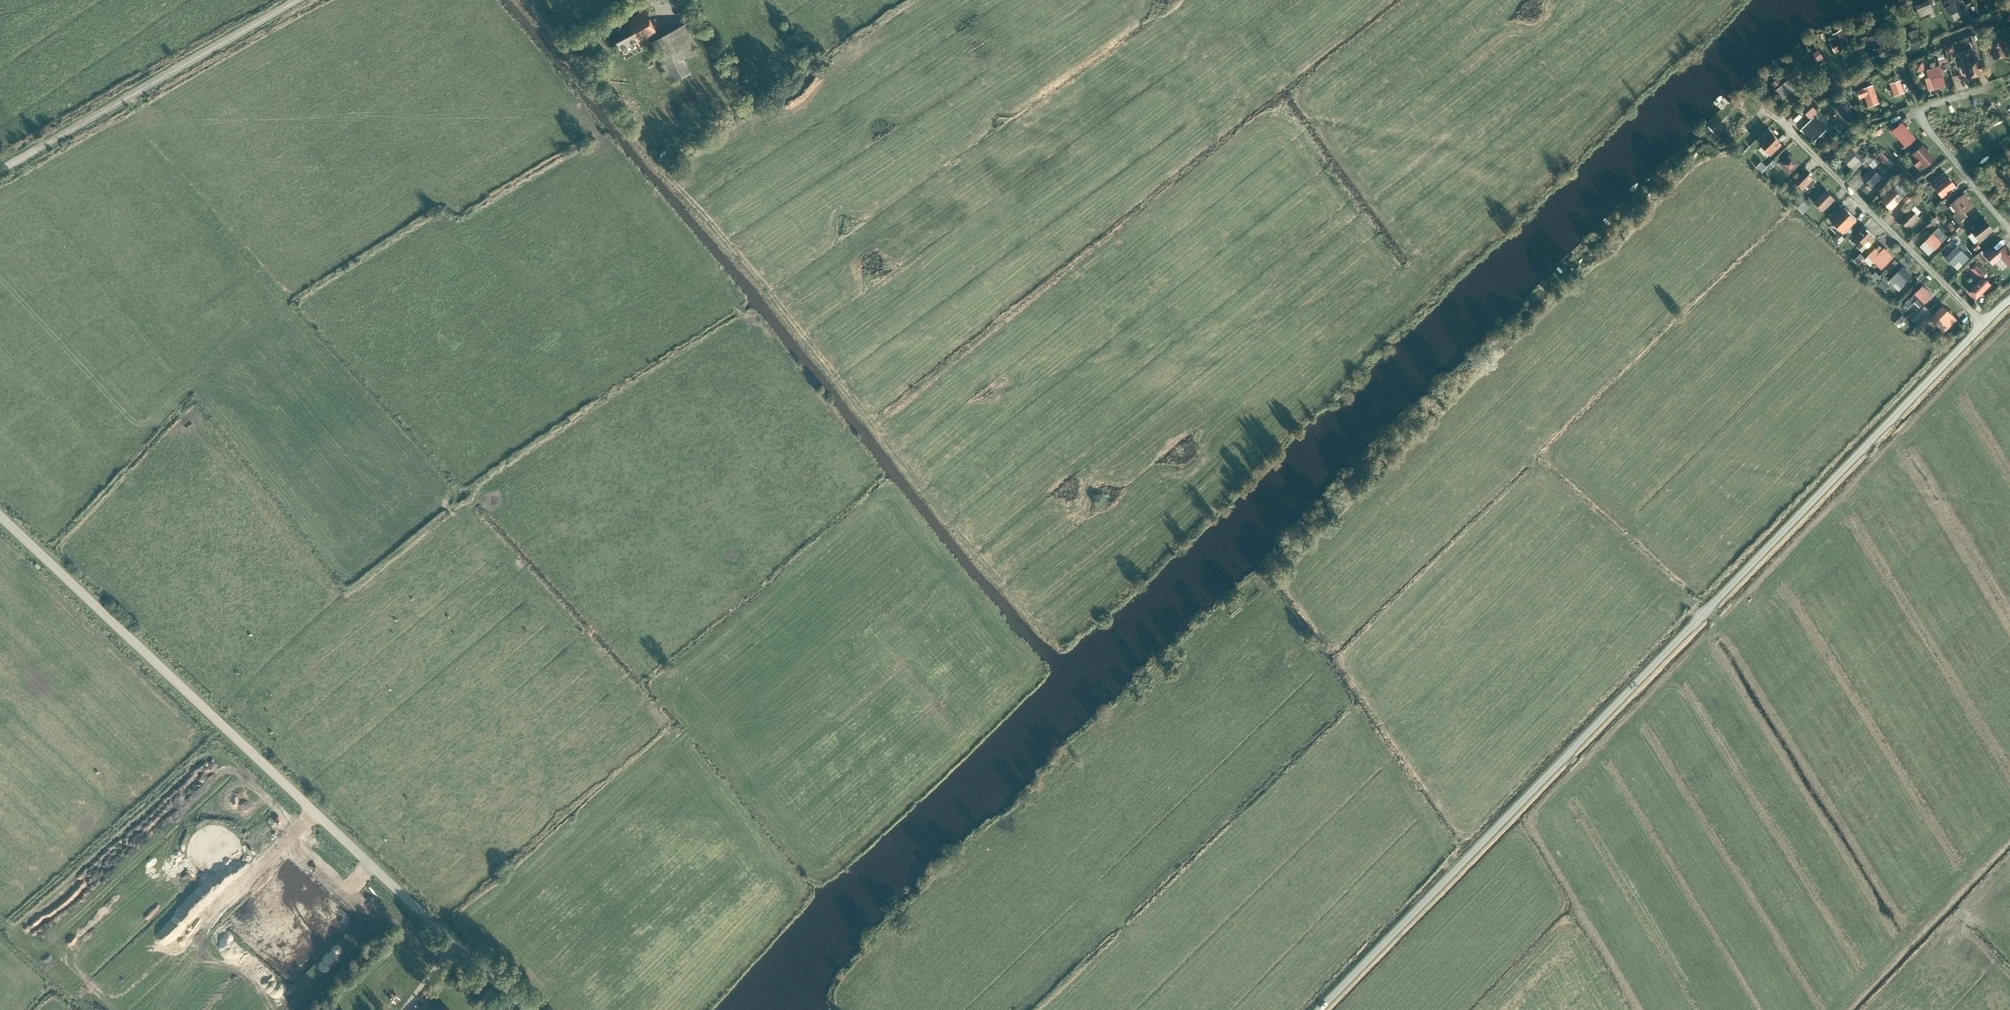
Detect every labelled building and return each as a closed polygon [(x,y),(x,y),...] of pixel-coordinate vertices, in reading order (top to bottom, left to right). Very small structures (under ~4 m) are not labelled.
[(1929,0),(1915,6),(1920,17),(1929,12),(1931,17),(1935,15),(1929,0)] [(1948,8),(1952,15),(1965,7),(1961,0),(1954,0),(1950,3),(1951,6),(1948,8)] [(634,42),(636,45),(658,33),(646,10),(623,23),(625,26),(611,34),(620,49),(634,42)] [(684,25),(660,38),(673,62),(682,57),(697,49),(684,25)] [(1919,27),(1909,31),(1914,46),(1924,43),(1919,27)] [(1857,33),(1860,43),(1870,40),(1867,30),(1857,33)] [(1837,40),(1831,44),(1835,51),(1848,44),(1844,38),(1846,37),(1844,34),(1843,35),(1842,33),(1840,31),(1834,34),(1835,36),(1837,40)] [(1874,50),(1871,51),(1875,60),(1889,54),(1885,45),(1886,45),(1882,36),(1871,40),(1874,50)] [(2001,39),(1989,43),(1995,59),(1996,59),(1994,55),(2004,52),(2005,55),(2006,55),(2001,39)] [(1955,43),(1948,45),(1950,52),(1957,51),(1955,43)] [(1817,44),(1809,50),(1814,58),(1822,52),(1817,44)] [(1970,52),(1962,54),(1968,77),(1968,75),(1980,72),(1980,73),(1981,74),(1981,73),(1978,61),(1972,62),(1971,54),(1970,52)] [(691,73),(682,57),(673,62),(662,68),(671,84),(691,73)] [(1928,77),(1925,78),(1928,90),(1939,87),(1939,86),(1945,85),(1940,66),(1926,70),(1928,77)] [(1777,89),(1775,90),(1783,100),(1791,93),(1788,90),(1792,86),(1787,80),(1781,85),(1780,84),(1776,88),(1777,89)] [(1899,80),(1890,83),(1894,94),(1903,91),(1899,80)] [(1871,86),(1857,91),(1859,97),(1865,95),(1866,99),(1875,96),(1871,86)] [(1875,96),(1866,99),(1869,106),(1878,103),(1875,96)] [(1844,107),(1840,110),(1847,121),(1856,116),(1846,100),(1842,103),(1844,107)] [(1812,107),(1806,113),(1810,118),(1817,111),(1812,107)] [(1813,118),(1803,128),(1815,140),(1825,129),(1813,118)] [(1901,124),(1893,131),(1905,145),(1914,138),(1901,124)] [(1881,125),(1872,129),(1875,137),(1885,133),(1881,125)] [(1770,134),(1760,144),(1766,150),(1770,146),(1774,150),(1780,144),(1770,134)] [(1922,147),(1914,153),(1917,157),(1922,162),(1925,166),(1932,159),(1922,147)] [(1850,152),(1843,159),(1851,167),(1851,166),(1854,170),(1864,160),(1858,154),(1857,155),(1855,153),(1853,155),(1850,152)] [(1891,161),(1881,152),(1869,165),(1875,170),(1882,162),(1886,166),(1891,161)] [(1789,155),(1780,164),(1789,172),(1798,164),(1789,155)] [(1872,168),(1862,178),(1873,188),(1883,178),(1872,168)] [(1804,170),(1794,181),(1802,189),(1812,178),(1804,170)] [(1919,180),(1925,175),(1922,171),(1916,176),(1919,180)] [(1948,178),(1935,188),(1942,196),(1954,186),(1948,178)] [(1890,191),(1881,200),(1890,209),(1902,197),(1900,196),(1905,191),(1897,184),(1893,188),(1891,187),(1889,189),(1890,191)] [(1825,191),(1814,203),(1822,210),(1833,199),(1825,191)] [(1973,205),(1963,193),(1953,201),(1963,213),(1973,205)] [(1963,213),(1953,201),(1950,204),(1956,212),(1953,214),(1959,221),(1965,216),(1963,213)] [(1843,208),(1831,221),(1833,222),(1840,229),(1843,232),(1855,220),(1843,208)] [(1910,209),(1897,221),(1900,224),(1901,223),(1908,229),(1919,218),(1910,209)] [(1985,222),(1973,232),(1979,239),(1992,230),(1985,222)] [(1938,228),(1926,240),(1934,249),(1947,237),(1938,228)] [(1864,229),(1856,237),(1861,242),(1857,246),(1862,251),(1866,247),(1874,239),(1864,229)] [(1986,257),(1992,264),(1995,261),(2001,256),(2008,264),(2009,267),(2009,252),(2004,245),(1997,252),(1995,250),(1986,257)] [(1875,249),(1868,256),(1874,261),(1881,268),(1883,266),(1892,257),(1884,249),(1883,250),(1879,246),(1876,250),(1875,249)] [(1957,246),(1945,257),(1953,265),(1958,260),(1962,264),(1968,258),(1957,246)] [(1981,278),(1971,288),(1978,295),(1989,284),(1982,277),(1986,273),(1977,265),(1972,270),(1981,278)] [(1902,267),(1890,280),(1893,283),(1895,281),(1900,286),(1911,276),(1902,267)] [(1922,287),(1902,307),(1905,310),(1914,301),(1920,306),(1931,295),(1922,287)] [(1934,315),(1931,318),(1939,327),(1942,324),(1946,328),(1943,331),(1955,319),(1942,307),(1934,315)] [(1903,314),(1896,321),(1900,324),(1907,317),(1903,314)] [(426,1009),(445,1009),(434,1000),(426,1009)]
